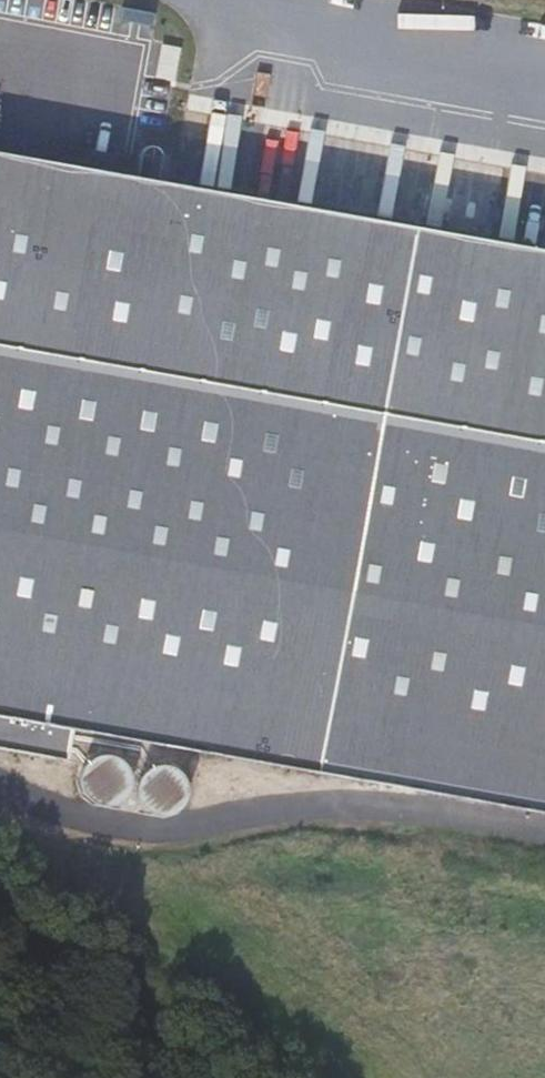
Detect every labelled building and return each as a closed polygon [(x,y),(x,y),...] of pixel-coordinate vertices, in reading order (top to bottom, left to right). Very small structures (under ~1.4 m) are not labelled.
[(129,3),(114,0),(97,0),(94,14),(126,20),(129,3)] [(137,160),(0,135),(0,152),(134,176),(136,164),(137,160)] [(74,729),(544,812),(544,249),(154,179),(158,157),(157,152),(155,149),(154,147),(150,145),(147,145),(144,146),(140,149),(138,153),(137,160),(136,164),(134,176),(0,152),(0,715),(74,729)] [(74,729),(0,715),(0,749),(67,762),(74,729)] [(132,773),(129,765),(125,759),(118,754),(110,751),(102,751),(94,753),(87,758),(82,764),(79,771),(78,779),(79,787),(83,794),(89,800),(96,804),(104,805),(112,805),(120,801),(126,796),(130,789),(132,781),(132,773)] [(184,776),(180,770),(173,766),(166,764),(159,764),(152,766),(145,770),(141,776),(137,782),(136,789),(137,797),(140,804),(145,809),(151,813),(158,815),(166,815),(173,814),(179,810),(184,804),(187,797),(188,790),(187,783),(184,776)]
